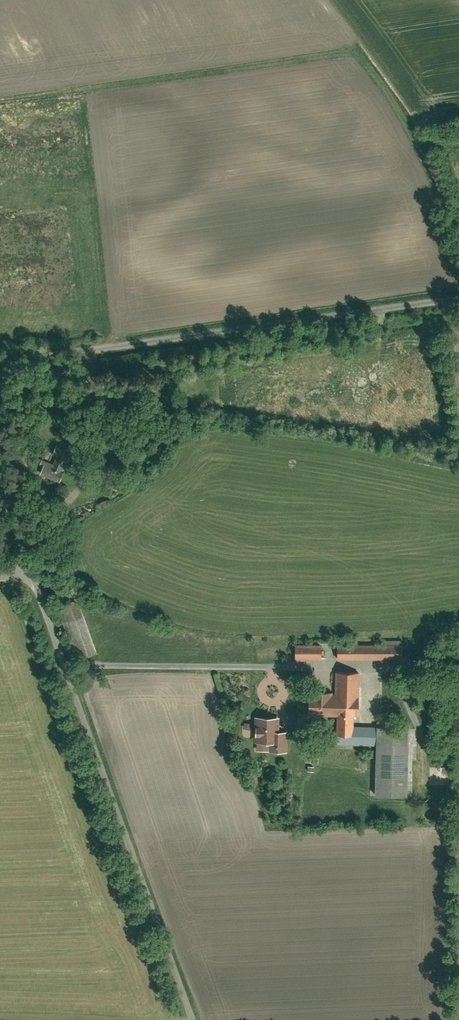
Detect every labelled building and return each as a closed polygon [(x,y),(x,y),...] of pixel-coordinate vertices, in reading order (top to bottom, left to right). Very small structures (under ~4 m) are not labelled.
[(58,454),(53,465),(46,462),(41,472),(59,479),(62,471),(60,470),(65,457),(67,458),(70,450),(69,450),(70,446),(69,443),(64,441),(61,442),(60,446),(57,445),(53,452),(58,454)] [(323,644),(297,645),(297,658),(323,657),(323,644)] [(404,645),(340,646),(340,659),(405,658),(404,645)] [(360,734),(361,672),(339,672),(339,696),(310,696),(310,713),(339,714),(338,734),(360,734)] [(278,715),(254,715),(254,744),(279,744),(278,715)] [(411,727),(379,726),(377,794),(409,795),(411,727)]
